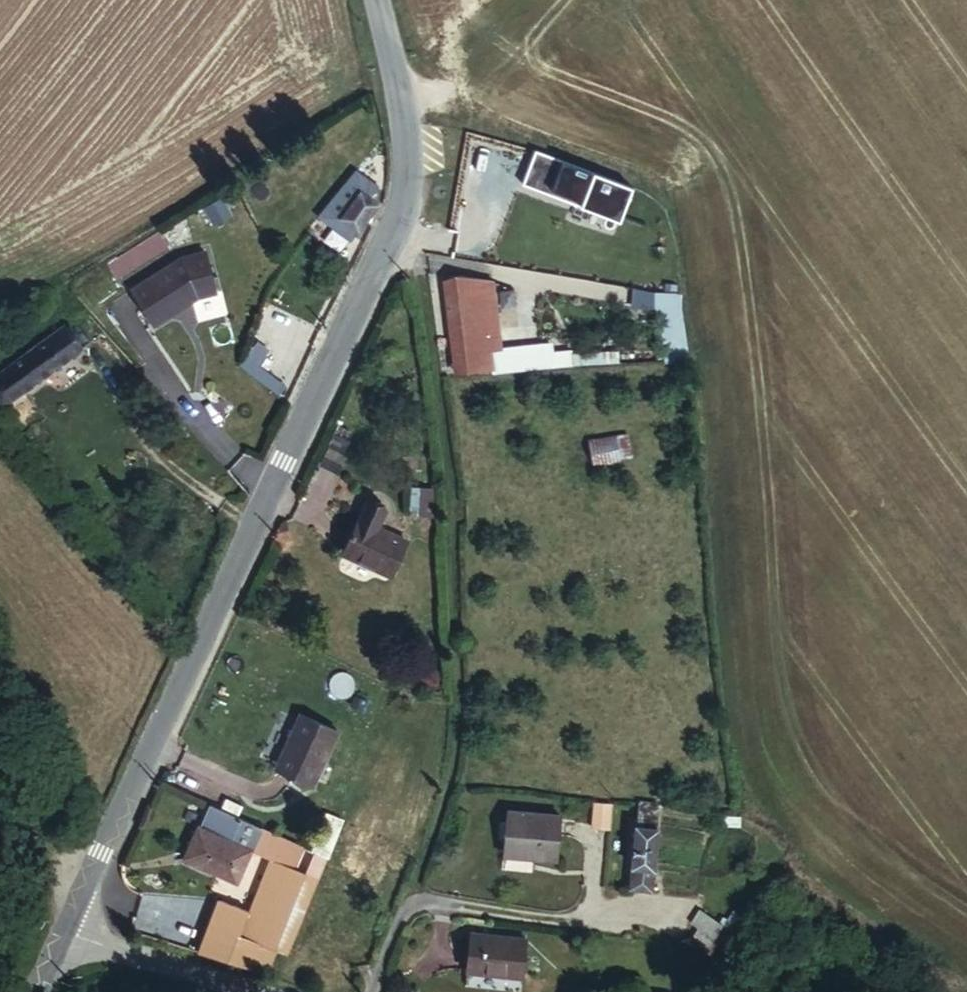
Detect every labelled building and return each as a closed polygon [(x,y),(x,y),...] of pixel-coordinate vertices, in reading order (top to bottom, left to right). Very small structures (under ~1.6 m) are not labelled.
[(371,196),(382,182),(367,171),(356,184),(371,196)] [(355,234),(378,209),(379,202),(371,196),(356,184),(336,208),(341,213),(336,219),(355,234)] [(205,304),(181,266),(140,293),(164,331),(205,304)] [(472,377),(499,376),(497,363),(510,362),(499,276),(462,281),(463,289),(449,290),(457,362),(470,361),(472,377)] [(697,372),(687,295),(672,292),(682,373),(697,372)] [(64,326),(0,374),(0,400),(4,406),(81,349),(64,326)] [(499,376),(499,381),(564,378),(564,369),(556,370),(556,358),(510,362),(497,363),(499,376)] [(621,364),(564,369),(564,378),(620,376),(621,364)] [(590,461),(616,460),(615,435),(589,436),(590,461)] [(411,484),(411,510),(432,510),(432,484),(411,484)] [(387,510),(365,499),(339,553),(388,576),(404,544),(374,529),(378,521),(381,523),(387,510)] [(304,718),(279,771),(315,788),(340,734),(304,718)] [(655,895),(666,800),(642,799),(632,892),(655,895)] [(591,801),(591,826),(610,826),(610,801),(591,801)] [(298,845),(211,805),(186,856),(239,882),(255,849),(289,864),(298,845)] [(559,815),(503,811),(499,855),(556,860),(559,815)] [(245,915),(236,935),(284,955),(315,881),(269,864),(245,915)] [(216,902),(206,923),(236,935),(245,915),(216,902)] [(726,935),(709,926),(697,950),(713,959),(726,935)] [(519,945),(468,940),(465,978),(517,981),(519,945)]
